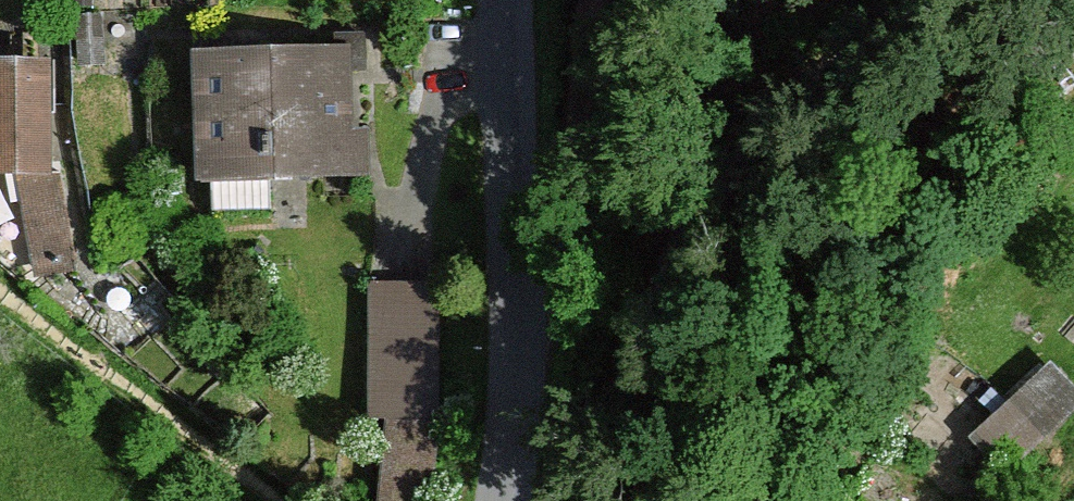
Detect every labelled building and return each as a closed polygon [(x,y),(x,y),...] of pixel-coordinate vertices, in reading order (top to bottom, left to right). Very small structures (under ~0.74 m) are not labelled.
[(341,166),(337,59),(207,63),(212,211),(270,208),(270,170),(341,166)] [(41,69),(0,69),(0,163),(19,163),(39,268),(46,274),(77,266),(60,174),(42,161),(41,69)] [(435,283),(374,283),(373,419),(393,419),(386,500),(429,500),(437,419),(435,283)] [(1046,375),(982,435),(1010,464),(1073,404),(1046,375)]
